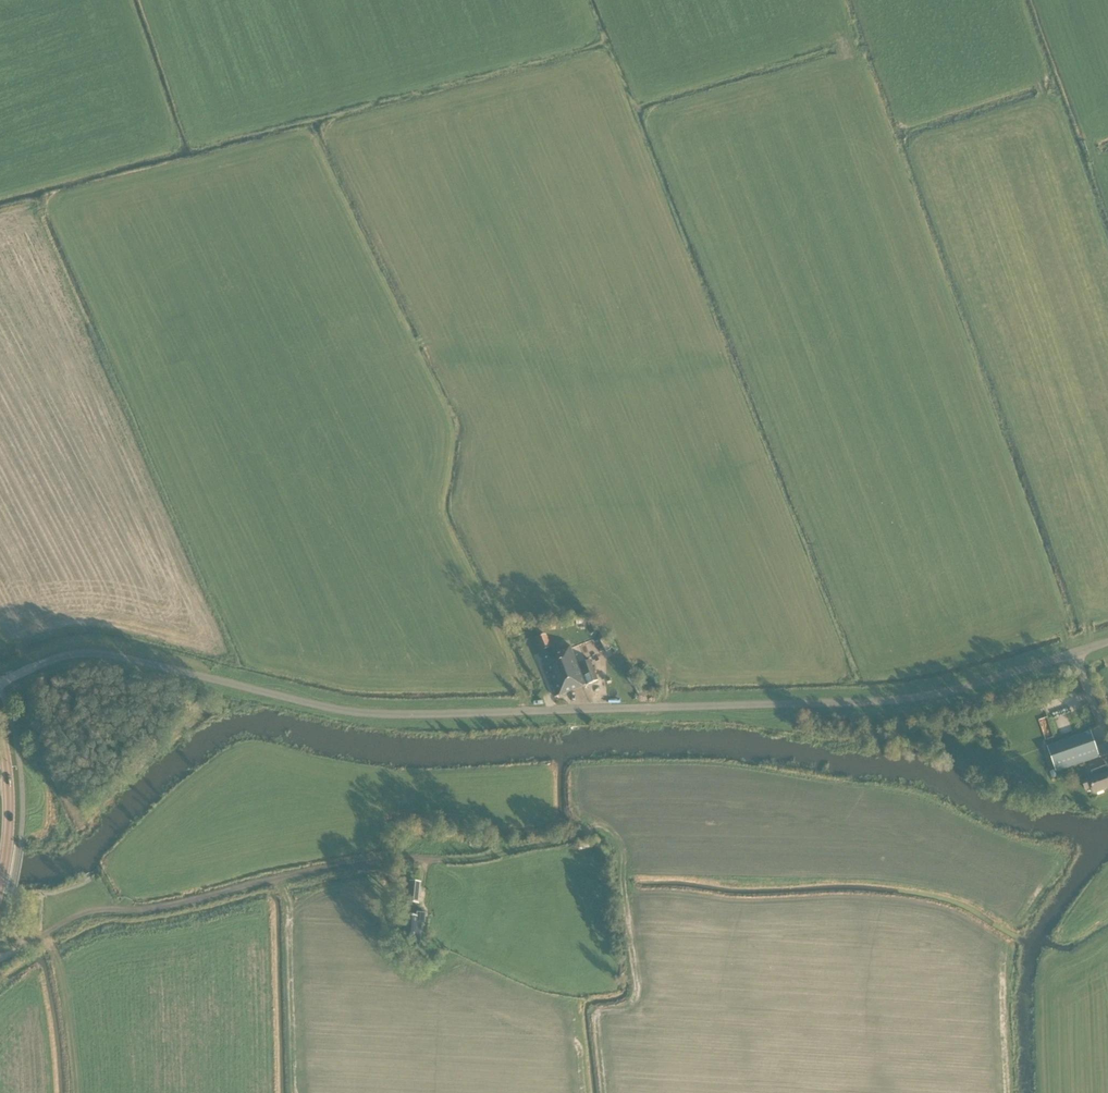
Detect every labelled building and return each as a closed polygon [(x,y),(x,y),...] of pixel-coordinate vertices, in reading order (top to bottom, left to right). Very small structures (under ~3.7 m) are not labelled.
[(578,666),(571,647),(552,654),(545,636),(535,640),(545,667),(543,668),(554,698),(598,682),(590,661),(578,666)] [(1043,729),(1050,727),(1048,717),(1040,719),(1043,729)] [(1097,748),(1091,732),(1048,747),(1056,772),(1099,757),(1100,758),(1107,755),(1107,754),(1105,745),(1097,748)] [(1092,787),(1095,795),(1107,790),(1107,770),(1107,767),(1092,773),(1094,778),(1089,779),(1090,780),(1083,783),(1085,789),(1092,787)] [(468,844),(479,845),(479,838),(469,837),(468,844)] [(409,881),(407,902),(419,903),(421,882),(409,881)] [(417,913),(417,917),(406,916),(404,945),(423,946),(424,940),(420,940),(421,924),(424,924),(425,914),(417,913)]
